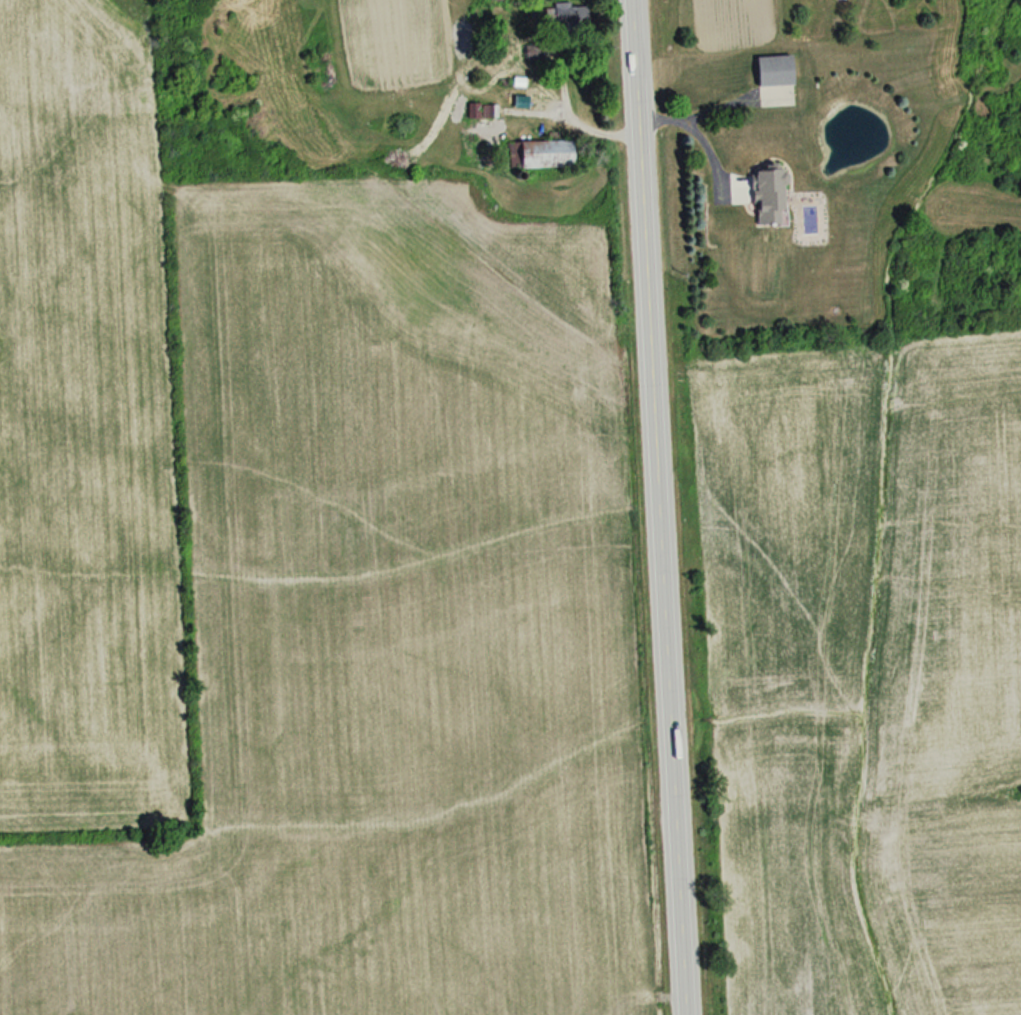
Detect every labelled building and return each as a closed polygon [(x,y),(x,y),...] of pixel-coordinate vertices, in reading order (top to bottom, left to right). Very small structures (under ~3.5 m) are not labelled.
[(549,27),(584,27),(584,5),(549,5),(549,27)] [(756,56),(756,86),(791,85),(791,56),(756,56)] [(487,119),(487,105),(471,105),(471,119),(487,119)] [(571,141),(517,141),(517,169),(571,169),(571,141)] [(781,170),(752,170),(754,226),(782,225),(781,170)]
